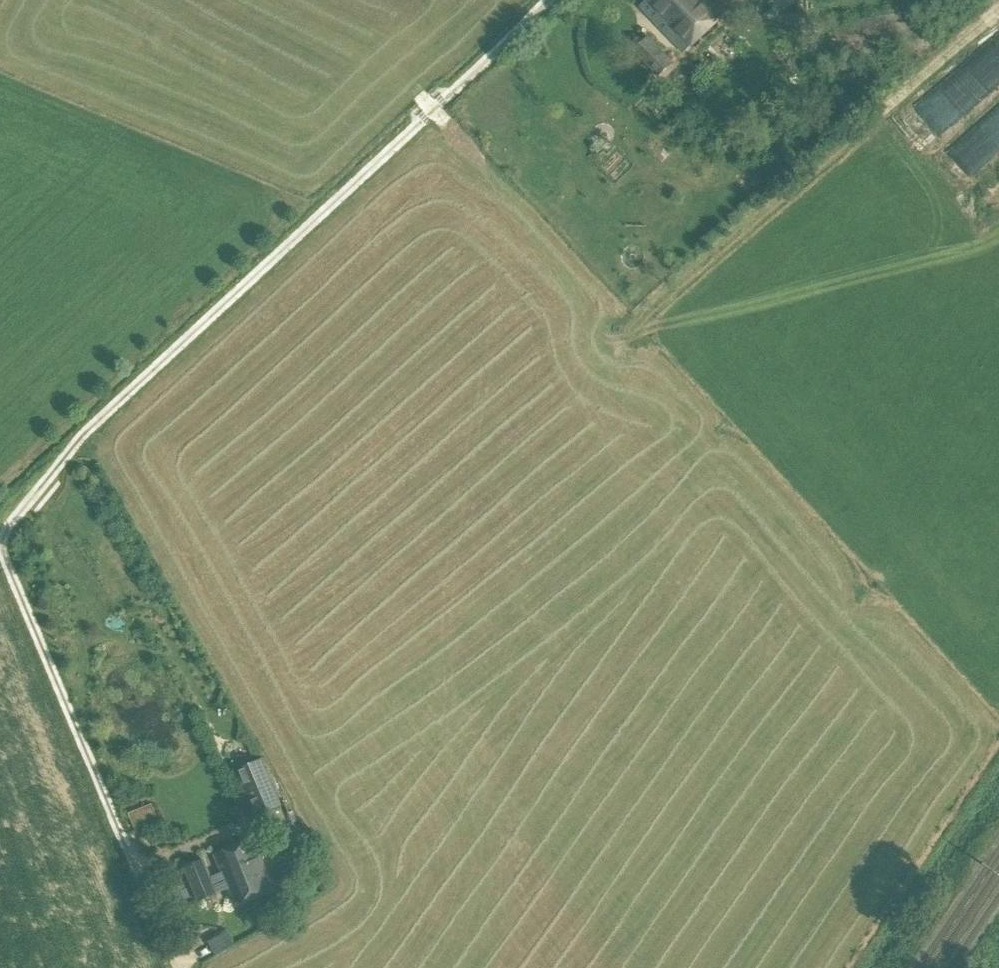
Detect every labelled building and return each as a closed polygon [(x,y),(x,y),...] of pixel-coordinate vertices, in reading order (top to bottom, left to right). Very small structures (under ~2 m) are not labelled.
[(683,53),(727,13),(714,0),(646,0),(640,6),(683,53)] [(634,50),(658,77),(673,63),(648,37),(634,50)] [(258,814),(281,805),(262,759),(239,768),(258,814)] [(152,804),(129,814),(135,829),(158,819),(152,804)] [(185,867),(199,900),(218,893),(217,891),(228,886),(235,903),(273,888),(253,839),(215,855),(223,873),(211,877),(204,859),(185,867)]
